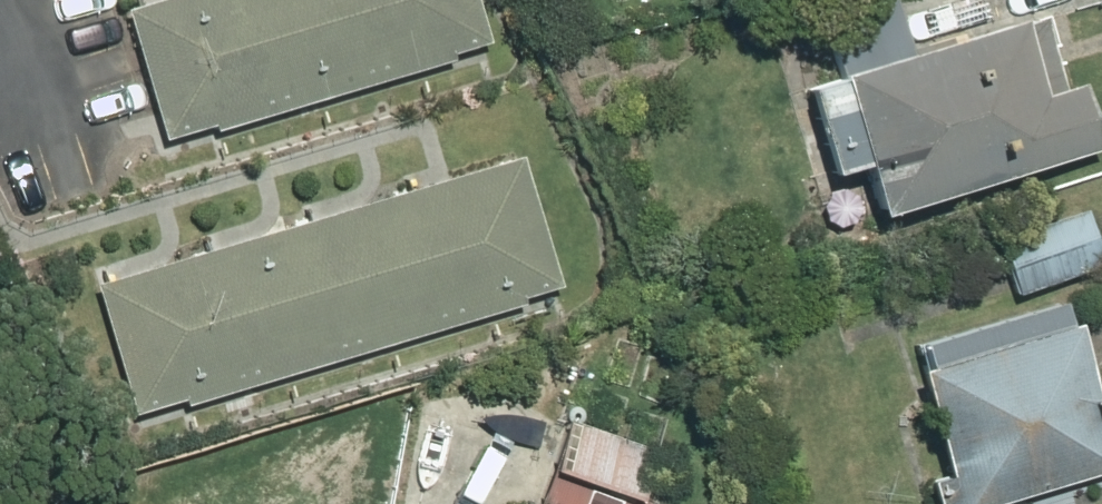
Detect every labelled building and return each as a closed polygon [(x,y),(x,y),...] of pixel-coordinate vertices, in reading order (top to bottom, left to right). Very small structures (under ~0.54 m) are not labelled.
[(123,6),(160,134),(210,119),(213,126),(318,94),(291,0),(143,0),(123,6)] [(320,93),(447,56),(445,49),(484,38),(473,0),(293,0),(320,93)] [(1014,13),(831,66),(874,206),(1095,142),(1075,77),(1037,88),(1014,13)] [(349,204),(390,340),(519,301),(517,293),(556,281),(518,154),(349,204)] [(348,205),(244,236),(285,371),(389,340),(348,205)] [(1083,208),(998,237),(1015,288),(1101,259),(1083,208)] [(243,236),(90,282),(128,412),(180,396),(182,401),(283,371),(243,236)] [(943,470),(922,476),(931,503),(979,503),(1101,465),(1101,419),(1070,318),(911,367),(943,470)] [(536,503),(656,503),(672,455),(562,420),(536,503)]
